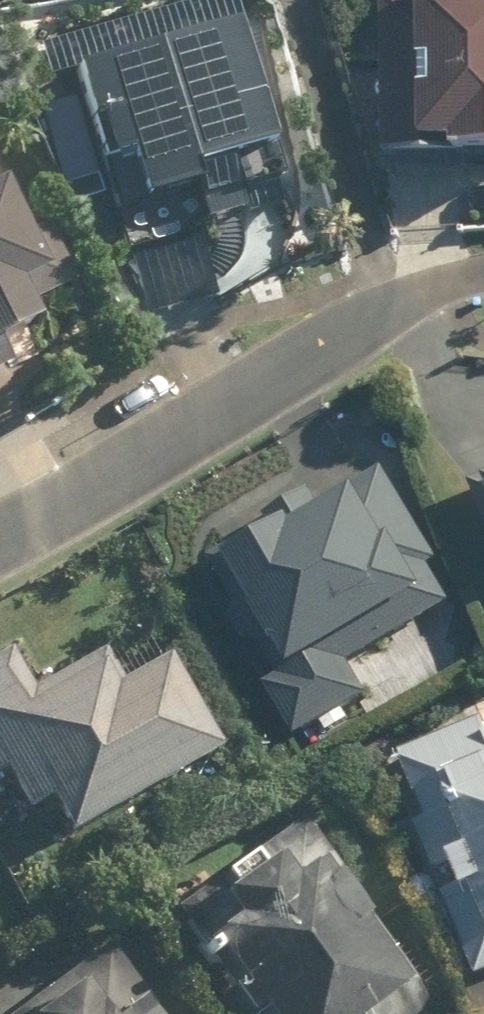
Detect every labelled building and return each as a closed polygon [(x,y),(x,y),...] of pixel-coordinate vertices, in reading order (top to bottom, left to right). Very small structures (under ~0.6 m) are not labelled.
[(400,151),(483,152),(483,0),(402,0),(400,151)] [(255,11),(89,53),(137,243),(302,202),(255,11)] [(60,347),(33,281),(61,270),(24,180),(0,190),(0,372),(60,347)] [(210,568),(303,728),(384,681),(364,645),(462,589),(390,464),(210,568)] [(12,762),(35,806),(59,793),(80,832),(232,750),(177,648),(127,675),(115,653),(46,690),(23,646),(0,658),(0,768),(12,762)] [(393,756),(483,966),(483,716),(393,756)] [(308,814),(166,914),(236,1013),(430,1013),(442,1005),(308,814)] [(21,1013),(169,1013),(120,944),(21,1013)]
